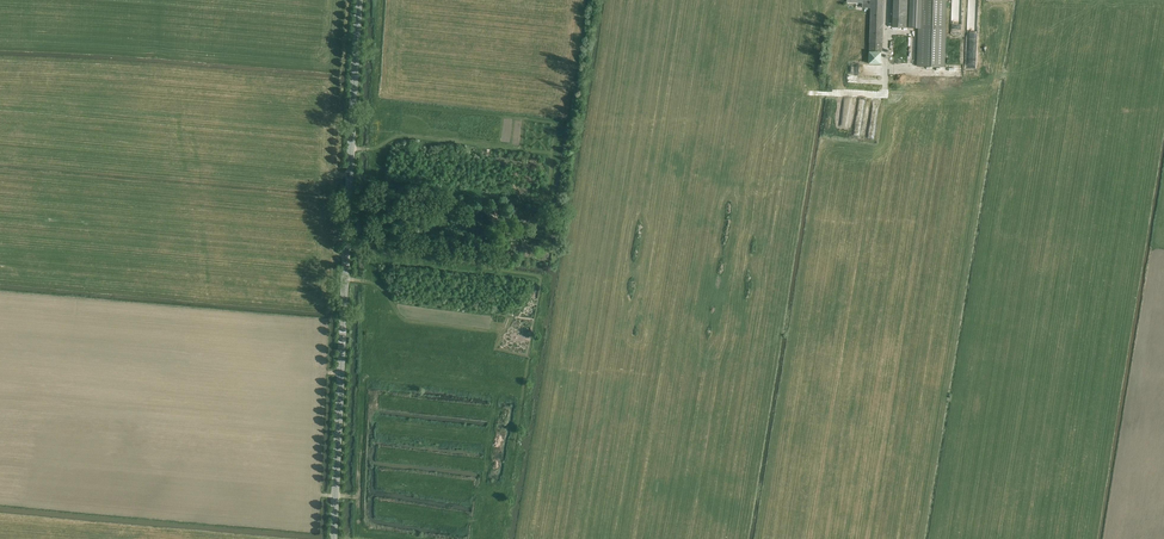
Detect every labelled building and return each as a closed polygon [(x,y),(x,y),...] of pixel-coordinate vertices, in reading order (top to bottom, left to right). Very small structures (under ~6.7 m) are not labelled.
[(847,2),(862,2),(862,7),(871,7),(869,51),(883,51),(884,0),(847,0),(847,2)] [(893,27),(910,27),(918,28),(917,65),(945,66),(945,64),(946,36),(946,27),(945,27),(946,1),(946,0),(894,0),(893,27)] [(952,10),(961,10),(962,1),(957,1),(957,0),(953,0),(952,10)] [(952,13),(952,35),(959,35),(960,17),(956,17),(956,13),(952,13)] [(977,69),(978,33),(966,33),(965,69),(977,69)] [(869,51),(869,64),(881,64),(881,51),(869,51)] [(518,208),(512,207),(510,218),(516,219),(518,208)]
